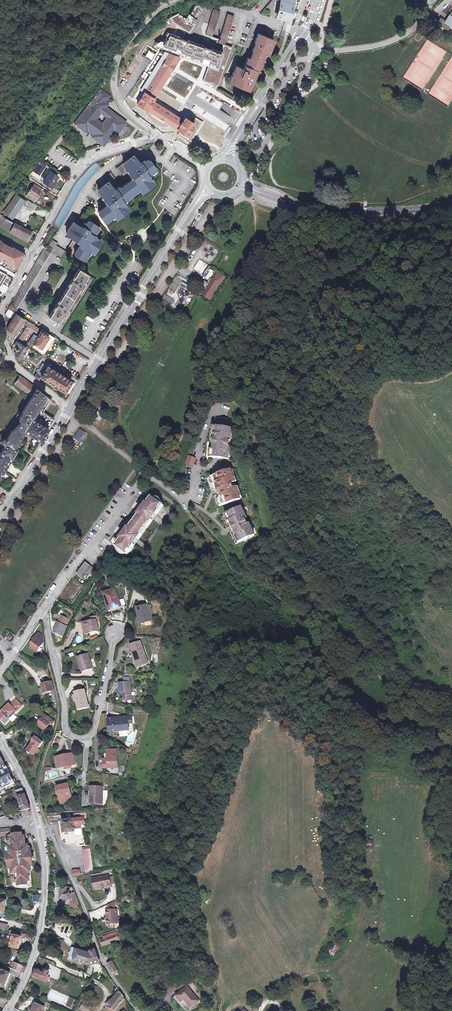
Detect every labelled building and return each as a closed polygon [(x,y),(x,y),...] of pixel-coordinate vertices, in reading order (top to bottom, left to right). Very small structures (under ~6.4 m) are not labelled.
[(277,16),(288,18),(292,0),(281,0),(277,16)] [(170,21),(187,32),(203,8),(197,4),(196,5),(195,4),(189,14),(187,13),(184,18),(177,13),(168,17),(170,21)] [(212,12),(205,35),(211,37),(220,12),(214,10),(212,12)] [(449,16),(450,16),(447,21),(441,17),(437,23),(448,30),(451,25),(451,26),(451,10),(449,16)] [(233,17),(227,15),(218,42),(222,43),(224,44),(233,17)] [(178,29),(174,35),(179,37),(179,38),(184,39),(186,34),(178,29)] [(177,54),(179,51),(189,55),(188,57),(208,64),(202,81),(217,86),(232,47),(224,44),(222,43),(219,52),(187,41),(187,42),(184,41),(185,40),(184,39),(179,38),(179,37),(174,35),(166,33),(165,35),(166,36),(158,48),(177,54)] [(446,36),(441,33),(438,38),(443,41),(446,36)] [(277,42),(259,34),(255,44),(257,45),(251,59),(250,59),(245,70),(238,67),(230,84),(251,93),(259,73),(261,74),(268,57),(270,58),(277,42)] [(142,79),(140,78),(125,101),(132,111),(139,105),(147,110),(147,109),(178,129),(178,130),(187,136),(195,124),(185,118),(183,121),(152,101),(154,99),(154,98),(169,72),(170,73),(176,64),(175,63),(179,57),(160,50),(142,79)] [(82,125),(88,130),(86,132),(93,137),(94,135),(101,139),(99,141),(103,145),(114,131),(117,127),(120,130),(125,123),(105,107),(104,108),(101,106),(104,102),(108,96),(101,91),(76,124),(81,127),(82,125)] [(198,105),(195,107),(204,117),(209,113),(205,108),(202,110),(198,105)] [(137,162),(135,158),(118,171),(129,184),(123,189),(112,176),(106,180),(109,185),(99,193),(107,203),(110,207),(105,211),(99,215),(107,224),(116,217),(117,219),(124,213),(126,215),(130,212),(124,204),(141,191),(142,192),(149,187),(151,189),(155,185),(149,177),(157,170),(149,161),(148,163),(142,167),(137,162)] [(40,161),(33,171),(38,174),(45,164),(40,161)] [(43,182),(50,186),(54,180),(57,175),(50,171),(43,182)] [(35,183),(32,187),(40,191),(42,188),(35,183)] [(40,191),(32,187),(31,186),(30,188),(31,189),(26,196),(34,201),(40,192),(40,191)] [(16,194),(3,211),(12,217),(24,200),(16,194)] [(1,217),(2,215),(0,214),(0,227),(20,237),(25,228),(1,217)] [(92,234),(97,225),(88,219),(86,221),(82,227),(76,223),(72,221),(65,233),(73,238),(65,251),(72,256),(74,253),(84,259),(90,249),(91,251),(96,243),(98,244),(101,239),(92,234)] [(25,228),(20,237),(26,241),(28,237),(27,236),(30,231),(25,228)] [(57,244),(51,239),(47,245),(53,249),(52,250),(53,251),(53,252),(61,257),(65,251),(56,246),(57,244)] [(0,240),(0,258),(5,261),(4,261),(16,268),(20,260),(20,259),(23,253),(11,246),(11,247),(0,241),(1,241),(0,240)] [(202,277),(210,265),(194,255),(187,267),(202,277)] [(223,274),(216,270),(215,271),(216,271),(211,278),(218,282),(219,283),(223,276),(222,274),(223,274)] [(57,309),(51,319),(60,325),(64,319),(65,319),(70,312),(69,311),(81,291),(83,292),(87,285),(86,284),(90,277),(80,271),(74,282),(73,281),(71,284),(72,285),(59,306),(59,305),(57,309)] [(218,282),(211,278),(209,277),(206,282),(207,283),(201,293),(209,298),(213,292),(212,292),(218,282)] [(71,284),(73,281),(72,281),(55,308),(57,309),(59,305),(59,306),(72,285),(71,284)] [(24,319),(16,314),(14,317),(7,328),(8,329),(7,331),(7,337),(9,344),(24,319)] [(32,325),(33,324),(29,322),(19,338),(23,341),(26,337),(29,339),(27,343),(43,354),(54,337),(41,329),(41,330),(32,325)] [(17,358),(19,361),(22,361),(29,350),(19,343),(17,347),(18,347),(18,351),(19,351),(17,355),(19,356),(17,358)] [(41,376),(47,366),(43,363),(35,376),(39,379),(41,376)] [(47,366),(41,376),(54,385),(53,385),(58,388),(58,387),(65,392),(65,391),(68,393),(74,383),(65,376),(61,373),(60,373),(48,365),(47,366)] [(14,384),(21,389),(27,382),(20,376),(14,384)] [(27,382),(21,389),(29,395),(34,387),(27,382)] [(4,445),(0,452),(0,474),(2,471),(16,448),(16,447),(24,434),(22,432),(24,430),(26,431),(40,440),(48,428),(48,427),(54,418),(43,411),(50,400),(36,389),(27,402),(21,413),(19,412),(9,429),(11,431),(8,434),(5,437),(2,439),(0,441),(0,443),(1,445),(3,444),(4,445)] [(230,474),(228,462),(231,432),(227,432),(227,421),(214,420),(212,431),(210,431),(207,460),(220,461),(220,466),(223,468),(223,472),(221,472),(221,477),(209,481),(212,488),(216,486),(221,500),(217,502),(220,509),(240,502),(244,501),(234,472),(230,474)] [(86,435),(80,431),(74,439),(81,443),(86,435)] [(143,491),(126,516),(144,529),(151,519),(150,518),(154,513),(155,513),(161,504),(143,491)] [(238,537),(236,538),(240,546),(256,537),(243,511),(226,518),(230,526),(232,525),(238,537)] [(138,539),(144,529),(126,516),(108,542),(126,555),(134,544),(133,544),(137,538),(138,539)] [(232,525),(230,526),(236,538),(238,537),(232,525)] [(93,569),(85,563),(77,575),(82,578),(87,570),(90,573),(93,569)] [(119,605),(114,589),(103,593),(106,600),(107,600),(110,608),(119,605)] [(150,619),(146,604),(135,607),(137,614),(138,613),(141,622),(150,619)] [(65,619),(61,617),(53,633),(60,637),(62,633),(63,634),(66,627),(65,627),(66,624),(64,623),(65,619)] [(97,630),(94,620),(81,623),(83,628),(85,628),(86,633),(97,630)] [(37,633),(32,640),(33,640),(30,645),(32,646),(30,648),(36,652),(40,645),(43,642),(42,637),(37,633)] [(145,657),(139,640),(129,643),(132,651),(134,651),(135,653),(133,654),(132,655),(136,665),(142,663),(141,659),(145,657)] [(82,669),(92,666),(88,653),(77,656),(78,661),(80,661),(82,669)] [(50,690),(53,689),(51,681),(49,681),(49,680),(42,682),(42,683),(40,684),(42,692),(50,690)] [(131,698),(130,680),(119,682),(120,691),(121,691),(122,699),(131,698)] [(88,704),(84,689),(74,692),(75,696),(76,700),(78,706),(88,704)] [(21,706),(15,699),(10,705),(8,704),(1,711),(0,710),(0,718),(4,723),(21,706)] [(122,705),(114,704),(113,711),(121,713),(122,705)] [(54,721),(43,713),(40,717),(42,718),(39,723),(40,724),(39,726),(45,730),(49,724),(51,726),(54,721)] [(109,728),(110,730),(128,728),(128,722),(127,716),(121,716),(122,719),(116,719),(116,717),(109,718),(108,720),(109,728)] [(29,752),(33,755),(36,750),(35,750),(37,748),(42,741),(36,736),(32,741),(33,742),(32,744),(31,743),(27,749),(30,751),(29,752)] [(117,765),(116,748),(106,748),(107,756),(107,760),(103,760),(103,766),(117,765)] [(70,763),(75,762),(73,751),(69,752),(64,753),(57,754),(59,765),(64,764),(70,763)] [(1,790),(2,792),(6,790),(5,788),(15,782),(9,771),(10,770),(10,769),(10,768),(9,765),(5,767),(4,766),(5,765),(0,755),(0,790),(1,790)] [(72,798),(68,781),(57,784),(59,793),(60,793),(62,800),(72,798)] [(102,801),(103,785),(91,784),(91,793),(90,793),(90,800),(102,801)] [(16,791),(23,810),(30,808),(29,804),(27,799),(26,795),(23,788),(16,791)] [(80,818),(79,811),(65,813),(66,820),(58,821),(60,834),(75,832),(75,831),(82,829),(81,824),(80,821),(84,821),(83,817),(80,818)] [(27,882),(29,881),(28,873),(31,872),(30,864),(33,863),(33,862),(34,861),(34,857),(32,856),(32,854),(29,855),(28,846),(25,846),(25,837),(22,838),(22,834),(13,835),(13,836),(13,839),(11,839),(11,845),(12,848),(9,848),(10,855),(9,857),(7,857),(7,859),(6,860),(7,864),(8,865),(8,866),(10,866),(12,867),(12,874),(15,874),(15,878),(16,883),(18,883),(18,886),(27,885),(27,882)] [(108,883),(106,872),(91,873),(92,884),(98,883),(101,883),(103,883),(103,884),(108,883)] [(71,900),(71,892),(72,887),(61,886),(59,886),(58,891),(60,891),(60,894),(60,898),(71,900)] [(117,917),(115,904),(113,904),(107,905),(105,905),(105,912),(106,914),(106,918),(117,917)] [(101,938),(117,934),(116,927),(103,930),(104,932),(100,933),(101,938)] [(22,937),(23,933),(12,931),(11,934),(13,935),(11,946),(19,949),(22,937)] [(91,954),(73,948),(69,959),(88,965),(91,954)] [(91,953),(91,954),(88,965),(91,966),(93,965),(95,964),(97,970),(104,968),(100,962),(95,950),(91,951),(91,953)] [(109,956),(104,959),(108,967),(113,965),(109,956)] [(11,965),(10,967),(23,973),(26,967),(14,962),(12,966),(11,965)] [(7,966),(5,970),(1,969),(0,972),(0,983),(6,986),(11,973),(21,978),(23,973),(10,967),(7,966)] [(44,971),(37,969),(34,977),(37,977),(44,981),(46,981),(46,980),(48,981),(50,977),(48,976),(50,972),(44,970),(44,971)] [(187,990),(183,986),(174,994),(179,1001),(182,999),(188,1006),(196,998),(190,991),(188,993),(186,991),(187,990)] [(109,1006),(117,1010),(125,998),(123,995),(120,992),(117,996),(113,1000),(112,1000),(108,1005),(108,1006),(109,1006)] [(45,1007),(36,1002),(32,1010),(43,1010),(45,1007)] [(91,1005),(86,1002),(82,1009),(86,1010),(88,1010),(91,1005)]
